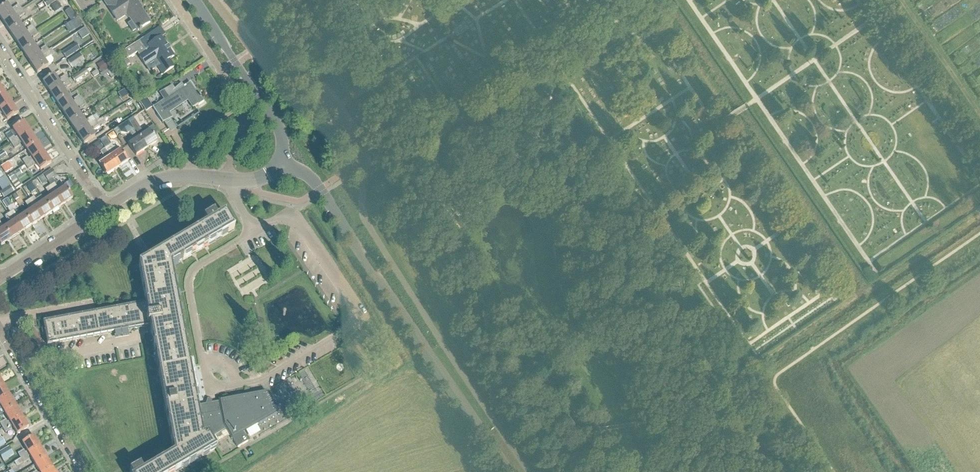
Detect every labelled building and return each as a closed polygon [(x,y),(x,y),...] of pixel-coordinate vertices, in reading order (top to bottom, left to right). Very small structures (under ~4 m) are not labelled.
[(55,0),(45,0),(42,2),(46,8),(50,6),(56,2),(55,0)] [(137,30),(138,31),(139,31),(141,30),(141,29),(149,23),(139,7),(139,6),(135,0),(105,0),(103,1),(117,22),(127,15),(131,22),(127,25),(132,33),(137,30)] [(56,2),(50,6),(55,13),(61,9),(56,2)] [(21,10),(18,5),(13,9),(14,10),(11,12),(6,4),(0,9),(0,19),(2,22),(21,10)] [(71,22),(76,18),(70,9),(65,13),(71,22)] [(21,10),(2,22),(9,32),(20,25),(15,18),(18,16),(19,18),(24,14),(21,10)] [(71,22),(68,23),(73,31),(83,24),(77,17),(76,18),(71,22)] [(25,33),(20,25),(9,32),(16,43),(35,30),(32,26),(27,29),(28,31),(25,33)] [(38,35),(35,30),(16,43),(23,53),(34,46),(29,38),(31,37),(33,38),(38,35)] [(124,51),(116,57),(118,60),(116,61),(121,69),(129,63),(127,59),(129,58),(137,53),(140,57),(139,57),(145,66),(149,72),(151,70),(157,67),(162,75),(173,67),(169,60),(173,57),(160,38),(148,46),(143,39),(124,51)] [(66,59),(76,52),(80,50),(75,44),(61,53),(66,59)] [(331,47),(323,45),(320,53),(328,56),(331,47)] [(34,46),(23,53),(30,63),(48,51),(45,46),(40,50),(41,51),(39,53),(34,46)] [(51,49),(48,51),(30,63),(37,74),(52,63),(53,60),(50,56),(51,55),(51,56),(54,54),(51,49)] [(79,53),(67,61),(72,69),(84,61),(79,53)] [(110,67),(105,60),(96,65),(100,70),(98,71),(100,73),(101,72),(101,73),(110,67)] [(86,69),(71,79),(74,83),(75,82),(76,83),(82,79),(81,78),(88,73),(86,69)] [(49,93),(68,80),(65,76),(60,79),(61,81),(58,82),(53,75),(42,82),(49,93)] [(71,85),(68,80),(49,93),(56,103),(67,96),(62,88),(65,86),(66,88),(71,85)] [(163,101),(152,108),(161,123),(170,118),(167,113),(187,100),(193,109),(197,106),(203,103),(200,98),(199,96),(198,96),(195,90),(194,91),(189,83),(183,87),(181,84),(174,90),(172,86),(159,94),(163,101)] [(126,88),(116,95),(120,101),(130,94),(126,88)] [(11,104),(4,93),(0,96),(0,111),(11,104)] [(72,103),(67,96),(56,103),(63,113),(81,101),(78,96),(73,100),(74,101),(72,103)] [(153,107),(146,98),(139,102),(146,112),(153,107)] [(84,105),(81,101),(63,113),(70,124),(81,116),(76,109),(78,107),(79,109),(84,105)] [(11,104),(0,111),(0,115),(2,114),(7,121),(18,114),(11,104)] [(142,118),(147,115),(144,110),(142,111),(139,114),(142,118)] [(85,123),(81,116),(70,124),(76,134),(95,121),(92,117),(87,120),(88,122),(85,123)] [(98,119),(95,121),(98,126),(99,127),(106,122),(102,117),(100,119),(98,119)] [(132,118),(128,121),(129,123),(133,130),(146,149),(157,142),(154,137),(159,134),(153,125),(148,129),(147,127),(141,131),(138,127),(134,120),(132,118)] [(98,126),(95,121),(76,134),(83,144),(94,137),(89,129),(92,127),(93,129),(98,126)] [(133,130),(128,121),(117,129),(120,133),(126,135),(129,132),(133,130)] [(11,145),(30,133),(23,122),(12,130),(17,137),(15,139),(14,137),(9,141),(11,145)] [(127,140),(127,143),(128,145),(136,156),(146,149),(133,130),(129,132),(132,137),(127,140)] [(103,136),(107,140),(106,141),(110,147),(117,142),(110,131),(103,136)] [(30,133),(11,145),(15,150),(20,146),(19,145),(21,143),(26,150),(37,143),(30,133)] [(37,143),(26,150),(31,158),(28,159),(27,158),(22,161),(25,166),(44,153),(37,143)] [(109,146),(104,149),(117,168),(127,161),(120,150),(118,148),(113,147),(110,149),(109,146)] [(103,158),(98,161),(100,164),(99,165),(106,175),(117,168),(104,149),(100,152),(103,158)] [(51,164),(44,153),(25,166),(28,170),(33,167),(32,165),(35,163),(40,171),(51,164)] [(10,182),(21,175),(18,170),(7,177),(10,182)] [(54,182),(52,179),(56,176),(52,170),(43,175),(49,185),(54,182)] [(2,191),(0,193),(3,198),(13,191),(0,172),(0,189),(2,191)] [(41,186),(46,183),(47,182),(42,175),(37,179),(41,186)] [(54,183),(53,184),(50,186),(62,205),(72,198),(65,187),(57,192),(56,190),(57,189),(54,183)] [(31,194),(36,190),(32,184),(26,187),(31,194)] [(50,186),(49,186),(45,189),(48,194),(50,193),(52,196),(44,201),(52,212),(62,205),(50,186)] [(33,197),(29,200),(41,219),(52,212),(44,201),(37,206),(35,203),(37,202),(33,197)] [(7,199),(2,202),(6,209),(11,205),(7,199)] [(41,219),(29,200),(25,203),(28,208),(30,207),(31,210),(24,215),(31,226),(41,219)] [(31,226),(24,215),(16,220),(15,217),(16,216),(13,211),(8,214),(21,232),(31,226)] [(225,430),(231,440),(232,439),(237,448),(248,442),(240,428),(253,420),(256,424),(277,412),(265,392),(238,397),(238,396),(218,400),(218,402),(211,403),(212,400),(207,399),(206,404),(197,406),(171,267),(234,229),(225,214),(216,219),(213,213),(203,220),(206,225),(138,265),(145,303),(42,322),(47,345),(149,326),(173,454),(143,471),(139,467),(130,471),(177,471),(216,449),(209,439),(225,430)] [(8,214),(4,217),(7,222),(9,221),(11,223),(3,228),(0,223),(0,224),(10,239),(21,232),(8,214)] [(0,224),(0,229),(1,230),(0,230),(0,246),(10,239),(0,224)] [(0,387),(0,401),(9,396),(3,385),(0,387)] [(9,396),(0,401),(0,406),(4,413),(16,406),(9,396)] [(4,413),(9,422),(7,423),(5,420),(0,423),(0,424),(2,429),(22,417),(16,406),(4,413)] [(22,417),(2,429),(5,433),(11,430),(9,427),(11,426),(17,435),(28,428),(22,417)] [(20,459),(40,447),(33,436),(22,443),(27,452),(25,453),(23,450),(17,454),(20,459)] [(3,462),(14,455),(9,447),(0,452),(0,457),(3,462)] [(46,458),(40,447),(20,459),(23,463),(29,460),(27,457),(29,456),(34,465),(46,458)] [(34,465),(39,471),(46,471),(52,469),(46,458),(34,465)]
